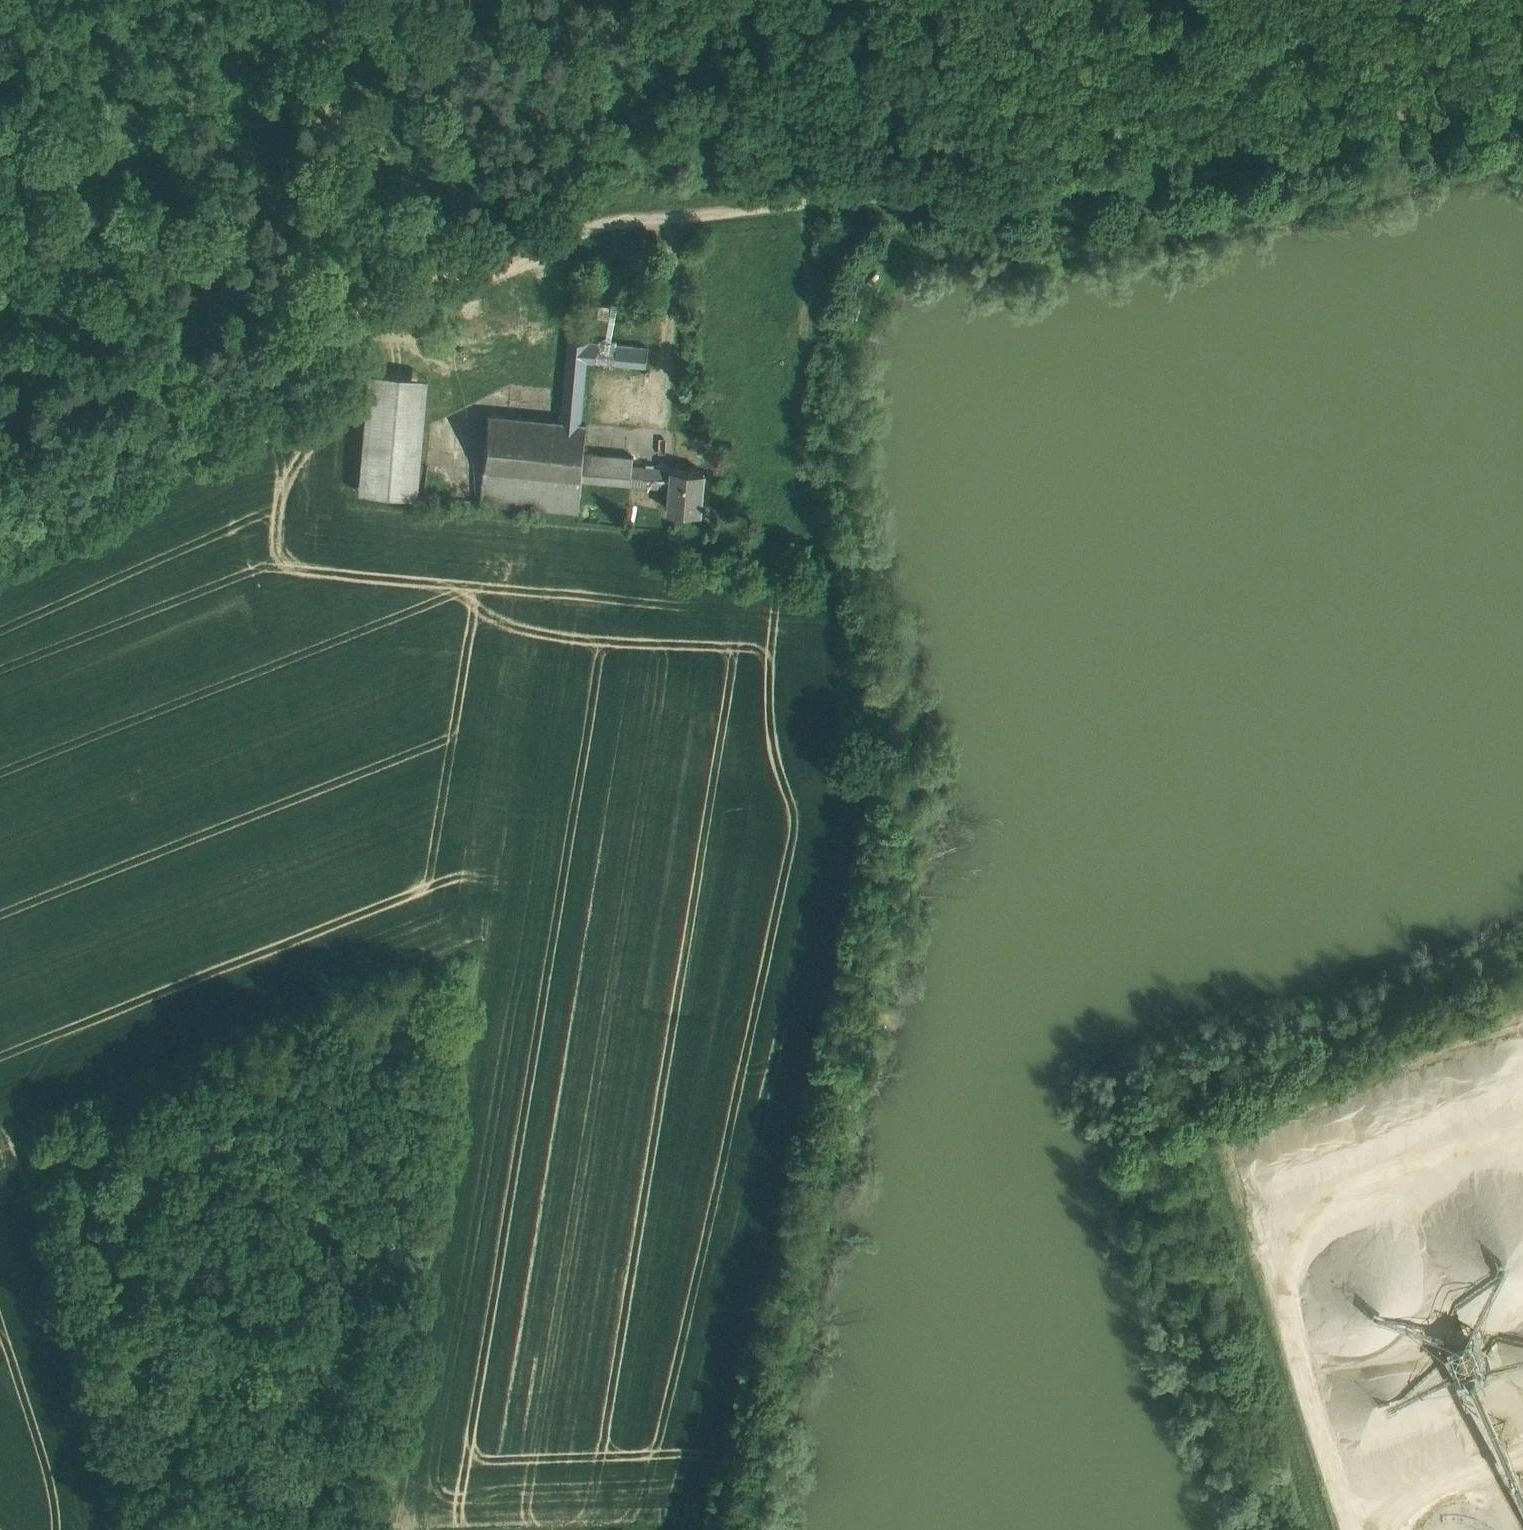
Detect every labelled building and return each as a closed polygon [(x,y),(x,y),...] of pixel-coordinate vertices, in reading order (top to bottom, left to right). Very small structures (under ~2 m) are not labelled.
[(648,346),(569,338),(561,420),(581,422),(587,359),(646,365),(648,346)] [(426,376),(368,371),(358,490),(415,495),(426,376)] [(561,420),(487,414),(482,469),(582,478),(584,451),(587,423),(581,422),(561,420)] [(634,455),(584,451),(582,478),(582,479),(631,483),(633,464),(634,455)] [(673,467),(633,464),(631,483),(671,486),(673,467)] [(704,470),(673,467),(671,486),(669,509),(701,512),(704,470)] [(582,478),(482,469),(479,501),(579,511),(582,479),(582,478)] [(808,554),(795,560),(800,573),(813,567),(808,554)]
